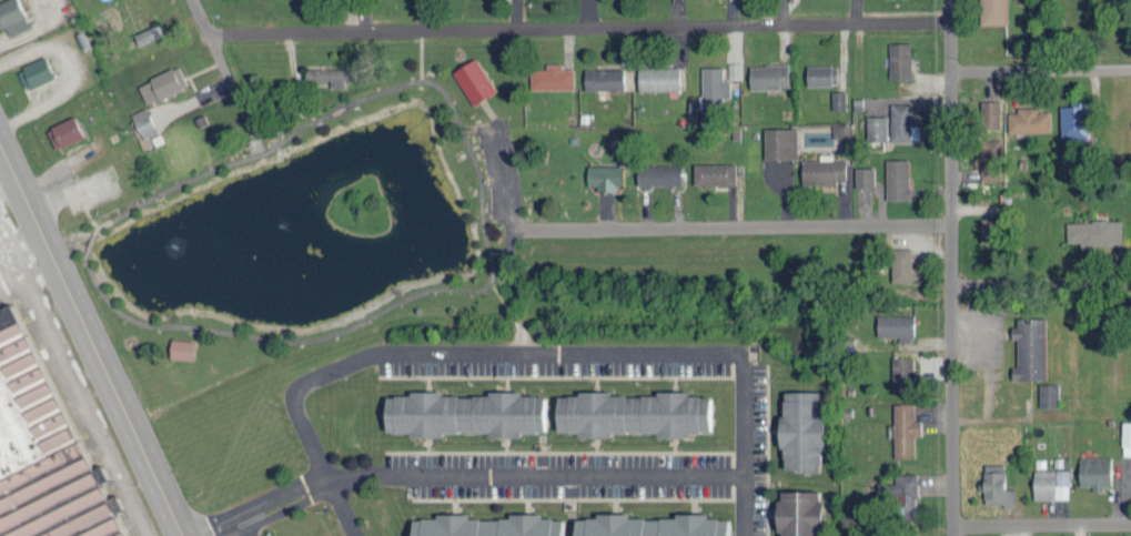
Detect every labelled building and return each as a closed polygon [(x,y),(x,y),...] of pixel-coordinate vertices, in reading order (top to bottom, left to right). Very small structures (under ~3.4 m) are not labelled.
[(5,24),(9,35),(30,27),(19,0),(3,0),(0,1),(0,27),(5,24)] [(1007,23),(1007,0),(980,0),(981,23),(1007,23)] [(138,44),(162,36),(158,24),(135,31),(138,44)] [(889,41),(890,78),(912,77),(911,41),(889,41)] [(26,88),(54,76),(45,55),(17,67),(26,88)] [(453,70),(474,104),(497,90),(476,56),(453,70)] [(728,78),(742,78),(742,61),(729,61),(728,78)] [(563,62),(547,62),(547,67),(530,68),(531,88),(575,88),(574,67),(563,67),(563,62)] [(750,87),(790,86),(789,63),(750,64),(750,87)] [(147,103),(188,84),(179,64),(138,83),(147,103)] [(837,83),(837,64),(807,64),(807,84),(837,83)] [(680,65),(638,66),(639,89),(680,89),(680,65)] [(722,65),(701,66),(701,99),(688,99),(689,121),(708,120),(708,109),(716,109),(716,96),(730,95),(729,78),(723,78),(722,65)] [(331,78),(331,86),(344,86),(344,79),(354,79),(354,67),(307,67),(307,79),(331,78)] [(624,67),(585,67),(585,89),(624,88),(624,67)] [(846,90),(833,90),(832,108),(846,109),(846,90)] [(1001,99),(981,99),(981,127),(1001,127),(1001,99)] [(1062,138),(1090,137),(1089,99),(1071,100),(1071,104),(1061,105),(1062,138)] [(891,102),(892,140),(920,140),(920,124),(912,124),(911,101),(891,102)] [(158,133),(147,106),(132,112),(142,139),(158,133)] [(1051,131),(1051,110),(1039,111),(1038,106),(1017,106),(1017,112),(1009,112),(1009,132),(1051,131)] [(55,148),(84,136),(75,115),(46,127),(55,148)] [(867,139),(888,140),(888,115),(868,115),(867,139)] [(833,136),(851,136),(851,124),(833,124),(833,136)] [(764,158),(797,158),(797,127),(764,127),(764,158)] [(1002,180),(1002,138),(981,137),(980,180),(1002,180)] [(847,181),(846,159),(833,159),(833,153),(820,153),(820,158),(802,159),(803,183),(847,181)] [(886,198),(909,198),(910,158),(887,158),(886,198)] [(736,163),(694,162),(694,183),(735,184),(736,163)] [(620,165),(588,164),(588,184),(597,184),(597,189),(620,190),(620,165)] [(638,184),(681,184),(681,164),(637,164),(638,184)] [(855,166),(856,187),(875,187),(874,166),(855,166)] [(981,242),(1000,241),(999,215),(981,216),(981,242)] [(1067,241),(1080,241),(1080,245),(1122,244),(1121,219),(1067,220),(1067,241)] [(891,281),(912,281),(912,247),(892,246),(891,281)] [(913,314),(878,314),(877,335),(899,335),(899,340),(913,340),(913,314)] [(1017,338),(1017,365),(1012,365),(1012,378),(1046,378),(1046,316),(1014,316),(1014,338),(1017,338)] [(195,340),(172,338),(170,357),(194,359),(195,340)] [(893,393),(913,393),(912,355),(892,356),(893,393)] [(1039,383),(1040,406),(1059,406),(1059,383),(1039,383)] [(558,394),(557,431),(578,431),(578,435),(610,436),(610,430),(657,432),(657,435),(690,436),(690,430),(710,431),(711,395),(689,394),(579,389),(578,395),(558,394)] [(386,394),(385,431),(411,431),(410,434),(441,436),(441,430),(490,432),(489,435),(521,436),(521,430),(544,431),(545,392),(488,390),(488,394),(409,391),(409,395),(386,394)] [(823,390),(783,390),(784,413),(780,413),(781,470),(821,469),(820,447),(824,447),(823,390)] [(914,402),(894,402),(894,457),(914,457),(914,434),(921,434),(921,419),(914,419),(914,402)] [(1130,445),(1130,420),(1123,420),(1122,444),(1130,445)] [(87,455),(38,477),(54,493),(2,515),(13,526),(3,535),(123,535),(87,455)] [(1111,484),(1111,455),(1080,456),(1080,485),(1092,484),(1092,490),(1103,490),(1103,484),(1111,484)] [(1014,506),(1014,488),(1005,488),(1005,463),(984,463),(984,479),(979,479),(979,490),(984,490),(984,503),(1004,502),(1004,506),(1014,506)] [(1070,469),(1034,468),(1034,498),(1069,499),(1070,469)] [(916,475),(884,476),(884,495),(893,495),(894,516),(917,516),(916,475)] [(821,490),(778,489),(778,530),(782,530),(782,535),(821,535),(821,490)] [(412,535),(562,535),(563,517),(542,517),(542,512),(509,512),(509,518),(468,517),(468,513),(436,512),(436,518),(412,517),(412,535)] [(575,535),(729,535),(729,517),(708,517),(708,512),(675,512),(675,517),(629,516),(630,512),(596,512),(596,517),(576,517),(575,535)]
